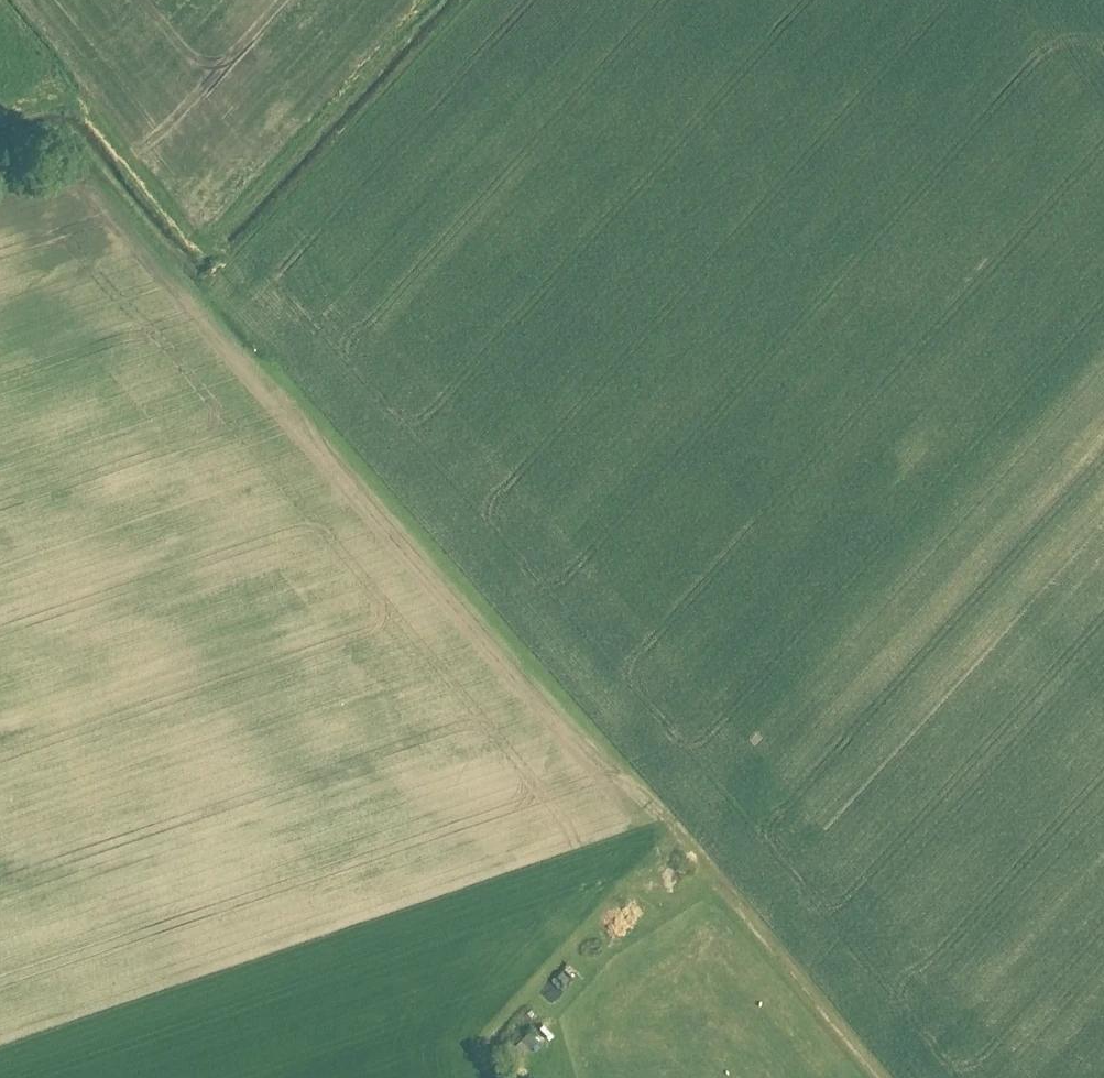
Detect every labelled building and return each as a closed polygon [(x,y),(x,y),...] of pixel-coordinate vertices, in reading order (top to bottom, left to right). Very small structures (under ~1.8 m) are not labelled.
[(537,1034),(520,1049),(533,1063),(549,1048),(537,1034)]
